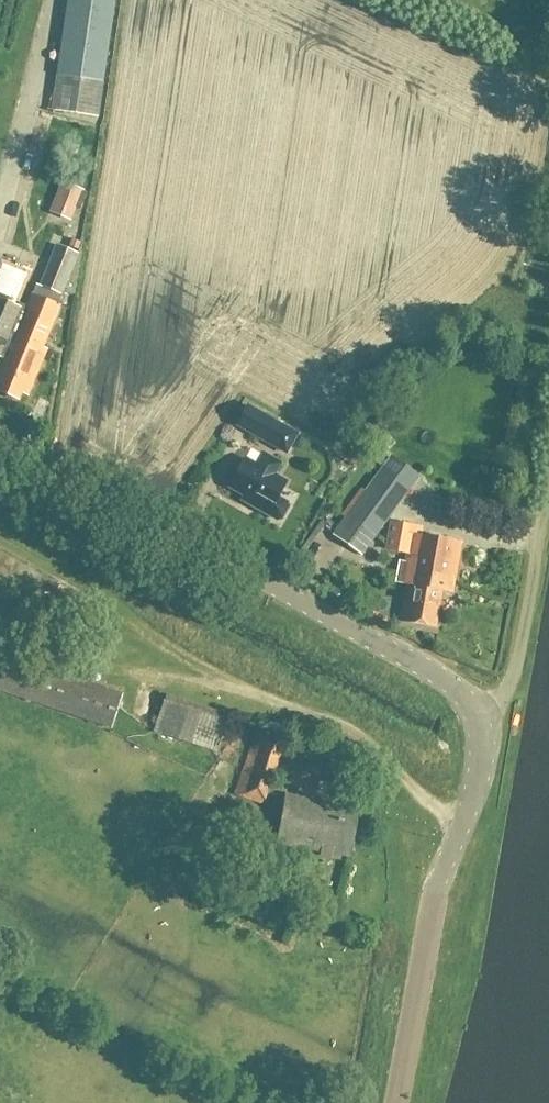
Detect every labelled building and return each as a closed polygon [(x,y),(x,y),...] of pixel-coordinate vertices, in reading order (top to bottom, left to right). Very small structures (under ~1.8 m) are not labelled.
[(57,85),(75,87),(71,115),(97,119),(115,0),(70,0),(57,85)] [(79,210),(85,194),(62,185),(52,209),(71,217),(74,208),(79,210)] [(57,245),(40,286),(37,284),(26,310),(15,306),(29,273),(0,261),(0,262),(0,357),(1,357),(0,360),(0,377),(0,392),(19,400),(22,393),(27,396),(47,349),(42,347),(59,305),(57,304),(78,253),(57,245)] [(271,445),(282,426),(248,406),(237,426),(271,445)] [(241,500),(255,508),(278,521),(282,519),(289,508),(287,503),(278,498),(287,483),(274,475),(280,464),(265,455),(258,467),(245,459),(229,487),(243,495),(241,500)] [(390,456),(380,470),(333,534),(361,555),(408,491),(418,477),(390,456)] [(395,522),(390,549),(407,553),(405,563),(402,583),(401,583),(401,584),(406,585),(400,621),(435,628),(442,592),(452,594),(455,578),(462,543),(411,534),(413,525),(395,522)] [(123,694),(0,653),(0,692),(112,729),(123,694)] [(216,754),(229,716),(166,696),(163,702),(153,733),(216,754)] [(246,799),(266,800),(285,743),(284,742),(286,737),(259,728),(234,795),(246,799)] [(337,761),(321,754),(317,765),(333,772),(337,761)] [(359,808),(323,802),(286,795),(278,844),(350,857),(350,856),(358,810),(359,810),(359,808)]
